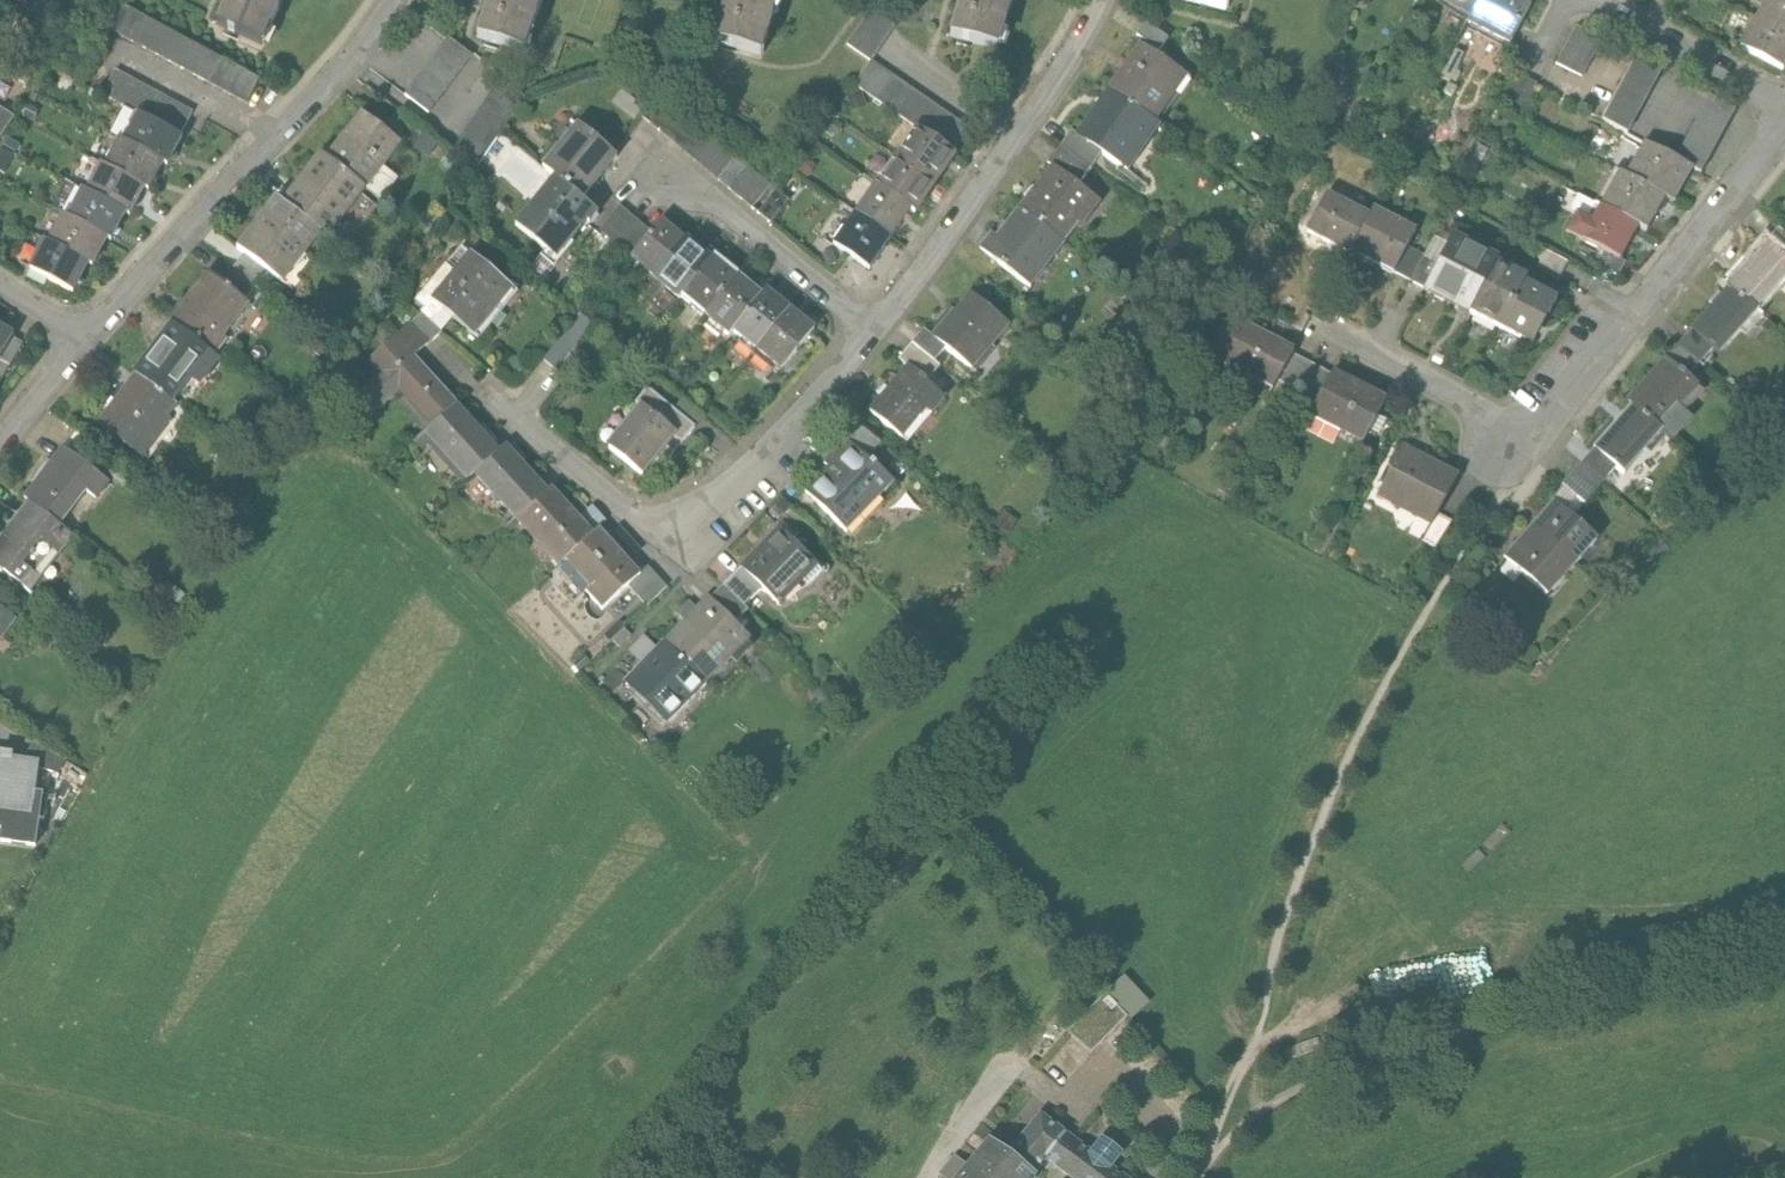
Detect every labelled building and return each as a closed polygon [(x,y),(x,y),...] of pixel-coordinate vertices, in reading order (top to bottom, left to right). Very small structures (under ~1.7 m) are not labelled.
[(287,0),(233,0),(219,29),(265,50),(287,0)] [(478,39),(522,54),(540,0),(491,0),(478,39)] [(777,0),(727,0),(715,41),(762,54),(777,0)] [(1010,0),(961,0),(950,38),(997,51),(1010,0)] [(1228,0),(1177,0),(1176,3),(1224,16),(1228,0)] [(1467,20),(1478,0),(1431,0),(1467,20)] [(1514,0),(1478,0),(1467,20),(1464,26),(1505,49),(1528,8),(1514,0)] [(1754,21),(1784,38),(1784,2),(1782,0),(1765,0),(1754,21)] [(260,81),(120,7),(107,31),(247,106),(260,81)] [(872,8),(848,43),(872,59),(896,24),(872,8)] [(1784,63),(1784,38),(1754,21),(1739,49),(1781,71),(1784,63)] [(1144,46),(1142,49),(1154,59),(1166,43),(1143,27),(1135,39),(1144,46)] [(1602,42),(1577,28),(1556,65),(1581,79),(1602,42)] [(449,40),(406,95),(430,113),(472,58),(449,40)] [(1139,47),(1107,91),(1153,124),(1185,80),(1154,59),(1142,49),(1139,47)] [(854,84),(920,129),(953,152),(970,128),(872,59),(854,84)] [(1659,73),(1634,60),(1601,122),(1626,135),(1659,73)] [(103,100),(140,118),(183,140),(196,115),(116,75),(103,100)] [(524,98),(501,81),(453,152),(475,170),(524,98)] [(1158,127),(1153,124),(1107,91),(1075,136),(1101,155),(1125,173),(1158,127)] [(658,99),(643,116),(752,207),(770,185),(678,109),(658,99)] [(1710,99),(1675,162),(1691,171),(1699,175),(1734,113),(1710,99)] [(14,122),(2,114),(0,117),(0,142),(14,122)] [(403,147),(363,117),(328,162),(368,193),(403,147)] [(140,118),(125,147),(163,166),(168,169),(183,140),(140,118)] [(616,157),(578,126),(544,168),(556,178),(581,199),(616,157)] [(920,129),(900,158),(935,182),(955,154),(953,152),(920,129)] [(1048,164),(1053,167),(1078,187),(1101,155),(1075,136),(1070,133),(1048,164)] [(1643,144),(1624,178),(1667,201),(1672,204),(1691,171),(1675,162),(1643,144)] [(121,145),(107,172),(144,191),(149,193),(163,166),(125,147),(121,145)] [(328,162),(322,157),(284,206),(324,237),(330,242),(368,193),(328,162)] [(915,211),(935,182),(900,158),(880,186),(911,208),(915,211)] [(1053,167),(1019,209),(1063,244),(1096,203),(1078,187),(1053,167)] [(103,170),(89,198),(126,216),(130,219),(144,191),(107,172),(103,170)] [(1618,174),(1599,208),(1635,228),(1644,232),(1656,210),(1661,213),(1667,201),(1624,178),(1618,174)] [(598,213),(581,199),(556,178),(517,225),(556,257),(586,221),(590,223),(598,213)] [(876,183),(856,212),(891,236),(911,208),(880,186),(876,183)] [(758,211),(770,221),(788,199),(776,189),(758,211)] [(83,195),(69,223),(107,242),(111,244),(126,216),(89,198),(83,195)] [(1367,219),(1326,196),(1305,233),(1346,256),(1349,251),(1367,219)] [(286,286),(324,237),(284,206),(277,201),(239,251),(246,256),(286,286)] [(620,205),(600,230),(622,248),(625,245),(635,253),(652,232),(620,205)] [(1576,215),(1566,233),(1617,261),(1635,228),(1599,208),(1590,223),(1576,215)] [(992,232),(980,247),(1028,286),(1063,244),(1019,209),(997,236),(992,232)] [(1372,210),(1367,219),(1349,251),(1392,275),(1392,273),(1407,248),(1415,233),(1372,210)] [(870,267),(891,236),(856,212),(835,242),(870,267)] [(64,220),(50,249),(87,268),(92,270),(107,242),(69,223),(64,220)] [(633,255),(654,272),(683,237),(662,220),(652,232),(635,253),(633,255)] [(1778,231),(1763,247),(1784,266),(1784,265),(1784,237),(1778,231)] [(710,259),(683,237),(654,272),(681,294),(710,259)] [(1453,239),(1439,265),(1425,291),(1468,315),(1497,263),(1453,239)] [(471,254),(461,245),(413,303),(424,311),(432,301),(471,254)] [(73,296),(87,268),(50,249),(45,247),(31,275),(73,296)] [(1784,266),(1763,247),(1726,288),(1728,290),(1754,313),(1784,279),(1784,266)] [(1439,265),(1407,248),(1392,273),(1425,291),(1439,265)] [(1560,278),(1567,265),(1542,250),(1534,263),(1560,278)] [(471,254),(432,301),(453,318),(469,331),(492,303),(502,311),(516,293),(507,285),(508,284),(471,254)] [(681,294),(702,311),(735,272),(714,254),(710,259),(681,294)] [(246,256),(234,271),(260,291),(274,301),(286,286),(246,256)] [(1498,331),(1523,285),(1524,283),(1506,273),(1508,270),(1497,263),(1468,315),(1498,331)] [(260,291),(234,271),(223,286),(249,306),(260,291)] [(762,294),(735,272),(702,311),(730,334),(733,330),(762,294)] [(171,327),(176,331),(215,361),(254,310),(249,306),(223,286),(210,276),(171,327)] [(1555,303),(1523,285),(1498,331),(1530,348),(1555,303)] [(733,330),(757,349),(790,309),(767,289),(762,294),(733,330)] [(1756,315),(1754,313),(1728,290),(1690,332),(1712,352),(1718,357),(1756,315)] [(953,311),(933,335),(946,347),(969,366),(988,343),(991,346),(1009,325),(971,293),(955,312),(953,311)] [(421,314),(396,336),(414,356),(442,332),(453,318),(432,301),(424,311),(421,314)] [(815,329),(790,309),(757,349),(781,369),(815,329)] [(1236,319),(1214,359),(1272,392),(1278,382),(1293,355),(1295,352),(1236,319)] [(899,359),(907,366),(926,382),(939,366),(934,362),(946,347),(933,335),(924,328),(899,359)] [(0,330),(0,359),(11,340),(13,338),(0,330)] [(176,331),(138,379),(181,412),(218,363),(215,361),(176,331)] [(1685,381),(1712,352),(1690,332),(1663,362),(1685,381)] [(404,388),(436,424),(457,405),(414,356),(396,336),(370,360),(382,373),(352,401),(369,419),(404,388)] [(11,340),(0,359),(0,381),(3,383),(24,348),(11,340)] [(1332,377),(1293,355),(1278,382),(1317,404),(1332,377)] [(1696,392),(1685,381),(1663,362),(1626,403),(1632,409),(1660,435),(1671,444),(1689,423),(1677,413),(1696,392)] [(907,366),(869,410),(902,438),(926,410),(931,414),(945,397),(926,382),(907,366)] [(1333,374),(1332,377),(1317,404),(1308,418),(1360,447),(1385,403),(1333,374)] [(143,461),(181,412),(138,379),(101,428),(143,461)] [(675,413),(695,430),(705,419),(685,402),(675,413)] [(466,480),(474,473),(499,451),(457,405),(436,424),(425,434),(466,480)] [(1622,478),(1660,435),(1632,409),(1593,452),(1615,472),(1622,478)] [(643,410),(610,448),(644,477),(677,439),(643,410)] [(880,443),(857,424),(843,439),(850,445),(866,458),(880,443)] [(80,434),(65,453),(106,485),(121,466),(80,434)] [(518,517),(547,491),(506,445),(499,451),(474,473),(516,519),(518,517)] [(850,445),(805,492),(846,532),(893,482),(876,465),(873,461),(871,463),(866,458),(850,445)] [(1456,481),(1403,452),(1376,502),(1429,531),(1435,520),(1456,481)] [(1571,520),(1615,472),(1593,452),(1561,488),(1565,491),(1554,504),(1571,520)] [(25,505),(29,508),(60,532),(87,497),(96,504),(109,487),(106,485),(65,453),(25,505)] [(566,558),(593,533),(579,517),(588,510),(579,501),(571,508),(552,487),(547,491),(518,517),(560,563),(566,559),(566,558)] [(776,524),(792,508),(783,500),(767,516),(776,524)] [(1571,520),(1554,504),(1504,559),(1544,594),(1593,540),(1571,520)] [(30,597),(73,541),(60,532),(29,508),(0,546),(0,574),(30,597)] [(1449,528),(1435,520),(1429,531),(1421,545),(1434,552),(1449,528)] [(608,538),(599,528),(593,533),(566,558),(566,559),(577,571),(558,588),(572,604),(587,591),(603,608),(629,585),(648,606),(667,587),(648,566),(640,573),(627,559),(638,550),(618,529),(608,538)] [(812,561),(781,530),(756,557),(753,555),(741,567),(761,587),(777,602),(812,561)] [(743,605),(761,587),(741,567),(723,586),(743,605)] [(748,609),(743,605),(723,586),(711,597),(726,612),(724,614),(734,623),(748,609)] [(662,639),(701,677),(701,678),(745,634),(734,623),(724,614),(726,612),(711,597),(710,599),(705,595),(662,639)] [(2,643),(16,624),(0,612),(0,642),(2,643)] [(677,701),(701,677),(662,639),(624,676),(637,688),(661,712),(674,699),(677,701)] [(616,709),(637,688),(624,676),(604,697),(616,709)] [(35,748),(23,767),(36,769),(36,772),(58,779),(65,765),(35,748)] [(0,764),(0,829),(28,833),(36,772),(36,769),(23,767),(0,764)] [(1105,992),(1067,1031),(1091,1053),(1127,1016),(1130,1019),(1149,1001),(1124,974),(1105,992)] [(1041,1113),(1008,1153),(1034,1174),(1046,1158),(1072,1177),(1122,1177),(1111,1169),(1123,1154),(1102,1137),(1090,1152),(1041,1113)] [(1032,1177),(1035,1174),(1034,1174),(1008,1153),(989,1138),(988,1140),(989,1141),(966,1170),(960,1177),(1033,1177),(1032,1177)] [(943,1173),(948,1177),(960,1177),(966,1170),(954,1159),(943,1173)]
